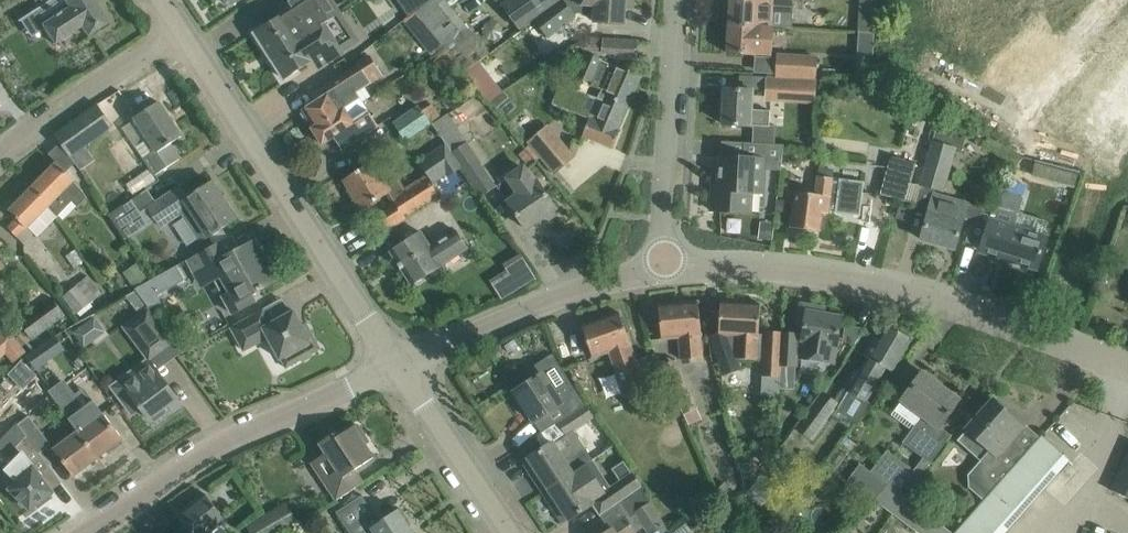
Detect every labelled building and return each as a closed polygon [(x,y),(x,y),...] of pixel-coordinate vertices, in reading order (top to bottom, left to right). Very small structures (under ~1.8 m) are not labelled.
[(38,10),(46,5),(54,17),(41,25),(53,44),(80,27),(86,36),(106,23),(92,0),(33,0),(38,10)] [(254,33),(270,58),(303,37),(338,14),(332,3),(319,11),(312,0),(287,0),(280,4),(286,13),(273,21),(254,33)] [(428,2),(427,0),(385,0),(372,11),(390,33),(408,18),(415,12),(428,2)] [(445,0),(430,0),(428,2),(415,12),(465,73),(475,65),(479,62),(490,53),(445,0)] [(528,21),(556,0),(513,0),(528,21)] [(534,20),(541,29),(548,39),(576,17),(572,12),(596,14),(595,22),(601,22),(623,24),(624,9),(633,10),(633,0),(560,0),(534,20)] [(773,0),(730,0),(728,25),(771,27),(791,29),(793,2),(773,0)] [(1041,121),(1113,178),(1127,160),(1127,11),(1093,55),(1083,68),(1103,84),(1093,97),(1073,80),(1041,121)] [(303,37),(270,58),(284,79),(316,59),(320,66),(343,52),(339,44),(352,36),(338,14),(303,37)] [(728,25),(727,53),(770,56),(771,27),(728,25)] [(616,53),(616,40),(603,39),(602,53),(616,53)] [(580,63),(574,76),(602,89),(597,99),(626,112),(642,75),(621,67),(618,65),(617,67),(603,61),(604,60),(585,52),(580,63)] [(317,101),(303,110),(313,127),(360,99),(356,94),(383,77),(370,56),(357,64),(358,66),(344,75),(326,87),(313,95),(317,101)] [(816,81),(817,59),(779,56),(778,79),(816,81)] [(475,65),(465,73),(488,103),(503,91),(479,62),(475,65)] [(816,81),(778,79),(778,80),(766,80),(765,102),(815,105),(816,81)] [(560,86),(552,104),(580,116),(582,112),(591,115),(582,136),(613,149),(620,131),(618,131),(626,112),(597,99),(560,86)] [(725,89),(722,125),(744,126),(754,127),(753,144),(774,145),(776,126),(769,125),(770,111),(751,110),(752,91),(739,90),(725,89)] [(313,127),(311,129),(322,145),(334,138),(342,150),(360,138),(378,127),(360,99),(313,127)] [(158,102),(135,118),(149,139),(137,147),(155,175),(179,159),(170,145),(181,137),(158,102)] [(121,137),(137,128),(124,104),(107,113),(121,137)] [(422,110),(419,106),(394,124),(404,139),(440,115),(433,104),(422,110)] [(55,135),(54,135),(70,157),(80,171),(95,161),(84,146),(113,126),(98,106),(97,105),(55,135)] [(562,142),(557,147),(542,130),(527,142),(554,175),(575,158),(562,142)] [(447,144),(462,167),(481,197),(495,187),(481,165),(483,164),(467,141),(460,146),(455,138),(447,144)] [(921,180),(920,184),(935,189),(945,191),(956,149),(931,142),(926,158),(924,168),(921,180)] [(750,213),(751,193),(764,194),(766,170),(780,171),(783,145),(774,145),(753,144),(744,143),(743,158),(720,156),(719,184),(712,184),(710,211),(750,213)] [(462,167),(447,144),(419,162),(433,184),(446,176),(447,178),(462,167)] [(893,155),(882,194),(908,201),(919,162),(893,155)] [(376,160),(344,180),(363,210),(389,194),(397,207),(381,217),(389,230),(406,219),(405,217),(439,196),(427,178),(405,192),(395,176),(398,174),(389,159),(380,165),(376,160)] [(1021,161),(1010,178),(1039,189),(1048,167),(1021,161)] [(33,187),(60,214),(73,201),(78,206),(86,198),(82,192),(72,182),(74,180),(56,163),(33,187)] [(519,187),(504,197),(526,229),(556,208),(538,182),(535,184),(524,168),(512,176),(519,187)] [(833,177),(818,175),(816,194),(795,191),(791,228),(820,231),(822,213),(828,214),(829,209),(836,209),(835,212),(860,216),(864,182),(840,178),(839,181),(833,180),(833,177)] [(200,242),(236,219),(212,182),(188,198),(180,186),(147,207),(160,226),(181,213),(200,242)] [(16,219),(7,228),(18,239),(27,229),(33,235),(34,234),(38,237),(60,214),(33,187),(9,211),(16,219)] [(970,228),(966,240),(982,245),(980,251),(1036,268),(1045,239),(1041,237),(1014,229),(1019,213),(1024,195),(1000,188),(970,228)] [(984,208),(934,194),(921,240),(954,249),(961,225),(970,228),(984,208)] [(120,227),(144,211),(136,199),(112,215),(120,227)] [(896,219),(908,222),(911,210),(899,207),(896,219)] [(763,239),(771,240),(772,225),(765,224),(763,239)] [(421,232),(390,252),(411,285),(442,266),(442,265),(467,249),(455,231),(430,247),(421,232)] [(231,236),(187,260),(199,283),(202,288),(219,279),(228,297),(224,299),(232,314),(255,302),(252,295),(277,281),(268,264),(263,255),(255,241),(238,250),(231,236)] [(523,258),(509,267),(512,272),(522,288),(536,279),(523,258)] [(88,276),(63,297),(77,314),(81,311),(84,314),(93,306),(90,304),(101,295),(103,293),(88,276)] [(139,314),(122,327),(144,356),(170,337),(146,305),(136,291),(126,296),(139,314)] [(52,298),(18,322),(32,341),(66,316),(52,298)] [(700,336),(701,336),(698,302),(658,306),(661,339),(679,338),(681,360),(702,358),(700,336)] [(719,335),(711,338),(723,375),(740,369),(736,359),(757,360),(758,334),(759,326),(760,304),(720,302),(719,324),(719,335)] [(799,306),(796,327),(803,328),(801,341),(796,340),(795,357),(833,364),(841,318),(825,315),(826,308),(803,304),(799,306)] [(263,309),(230,327),(243,351),(268,338),(280,360),(281,359),(285,368),(300,360),(319,349),(305,324),(302,326),(294,311),(289,314),(271,324),(263,309)] [(619,313),(582,326),(589,347),(593,358),(609,352),(624,394),(632,392),(644,387),(665,380),(653,354),(635,361),(630,345),(627,334),(619,313)] [(109,334),(100,314),(74,326),(83,346),(109,334)] [(848,392),(837,412),(855,422),(868,404),(865,401),(884,367),(891,372),(899,358),(911,339),(888,325),(879,340),(874,337),(863,355),(866,357),(858,370),(856,368),(844,389),(848,392)] [(0,335),(0,347),(5,354),(11,361),(25,350),(14,335),(10,329),(9,328),(0,335)] [(779,377),(781,333),(767,333),(765,376),(779,377)] [(781,333),(780,366),(795,367),(795,357),(796,340),(796,334),(781,333)] [(32,351),(26,356),(35,371),(65,349),(56,335),(51,338),(32,351)] [(552,354),(521,374),(527,384),(514,392),(534,422),(557,407),(565,418),(585,405),(552,354)] [(138,377),(116,393),(132,414),(140,408),(149,420),(150,418),(155,421),(165,413),(164,408),(177,398),(164,381),(159,374),(155,370),(148,360),(147,361),(133,371),(138,377)] [(10,374),(26,387),(37,374),(22,361),(10,374)] [(958,400),(922,373),(902,400),(922,415),(903,442),(930,462),(950,436),(938,427),(958,400)] [(683,376),(669,383),(683,415),(697,408),(683,376)] [(64,382),(49,393),(78,432),(98,458),(122,439),(93,401),(84,408),(64,382)] [(795,428),(813,441),(840,404),(822,391),(795,428)] [(1046,432),(1065,449),(1096,415),(1077,398),(1046,432)] [(0,413),(0,426),(7,433),(26,412),(25,411),(16,402),(14,400),(0,413)] [(978,417),(965,432),(987,452),(981,460),(968,474),(969,487),(983,500),(1022,456),(1010,445),(1019,434),(1024,428),(1016,421),(993,400),(978,417)] [(574,432),(593,419),(585,405),(565,418),(558,423),(566,436),(554,444),(553,443),(528,459),(529,460),(523,464),(542,493),(593,461),(574,432)] [(17,425),(26,436),(40,454),(51,445),(29,416),(17,425)] [(326,454),(312,464),(331,492),(336,501),(346,494),(364,482),(356,470),(368,461),(373,458),(370,453),(365,445),(369,443),(357,425),(336,438),(334,434),(319,444),(325,452),(326,454)] [(98,458),(78,432),(53,450),(73,477),(98,458)] [(40,454),(26,436),(16,447),(22,455),(7,470),(19,482),(11,490),(13,492),(10,495),(23,508),(26,504),(30,509),(35,505),(38,509),(52,498),(50,494),(52,492),(39,475),(49,467),(40,454)] [(1069,461),(1041,436),(1022,456),(983,500),(954,532),(1004,532),(1069,461)] [(872,472),(905,497),(920,476),(887,451),(872,472)] [(1112,491),(1127,499),(1127,455),(1112,491)] [(593,461),(542,493),(562,523),(567,519),(568,520),(593,504),(592,502),(610,490),(618,503),(621,501),(641,488),(642,488),(632,472),(610,487),(593,461)] [(732,508),(741,499),(725,482),(718,489),(728,499),(726,501),(732,508)] [(641,488),(621,501),(630,516),(634,513),(647,532),(672,532),(641,488)] [(225,521),(205,494),(176,516),(185,527),(177,532),(209,532),(225,521)] [(398,510),(379,522),(362,495),(335,512),(348,532),(413,532),(398,510)] [(286,504),(265,516),(277,532),(296,522),(286,504)] [(265,516),(247,526),(251,532),(276,532),(277,532),(265,516)] [(635,531),(626,518),(604,532),(632,532),(635,531)]
